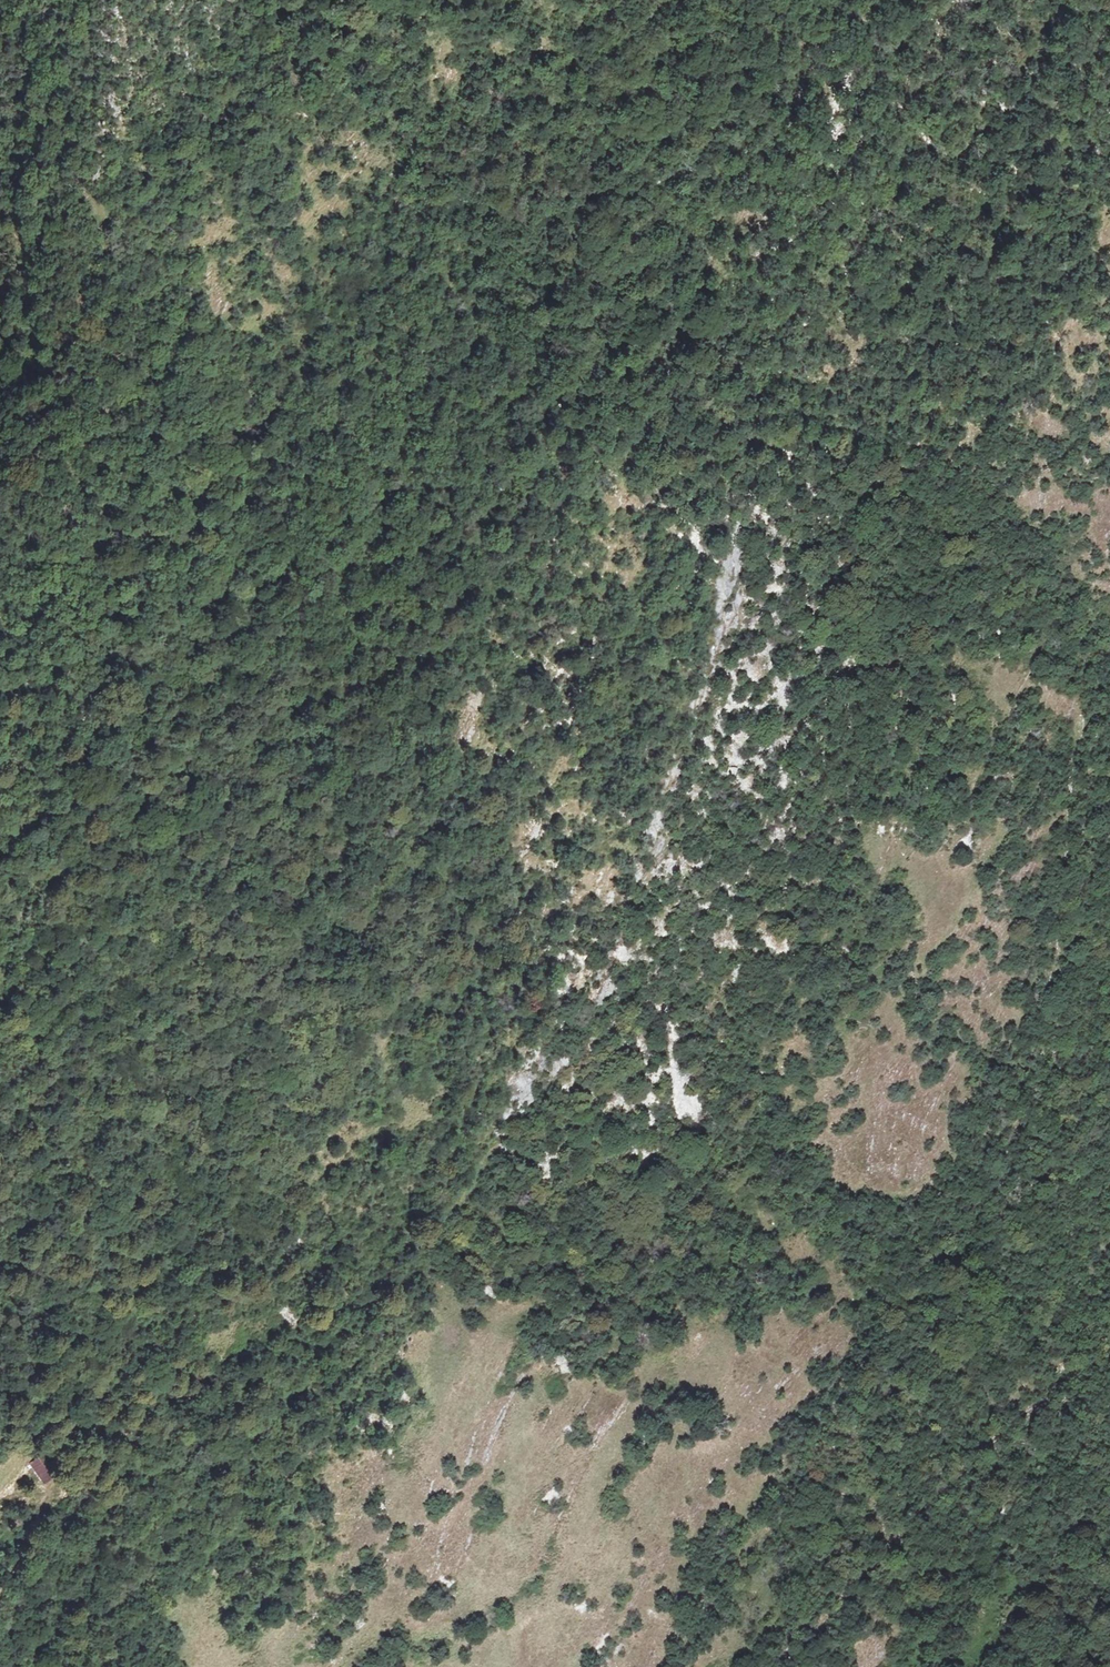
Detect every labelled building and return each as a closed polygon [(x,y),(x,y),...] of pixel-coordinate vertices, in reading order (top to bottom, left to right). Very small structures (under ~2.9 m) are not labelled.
[(62,1454),(52,1443),(42,1453),(53,1463),(62,1454)] [(52,1474),(36,1454),(23,1463),(39,1484),(52,1474)]
